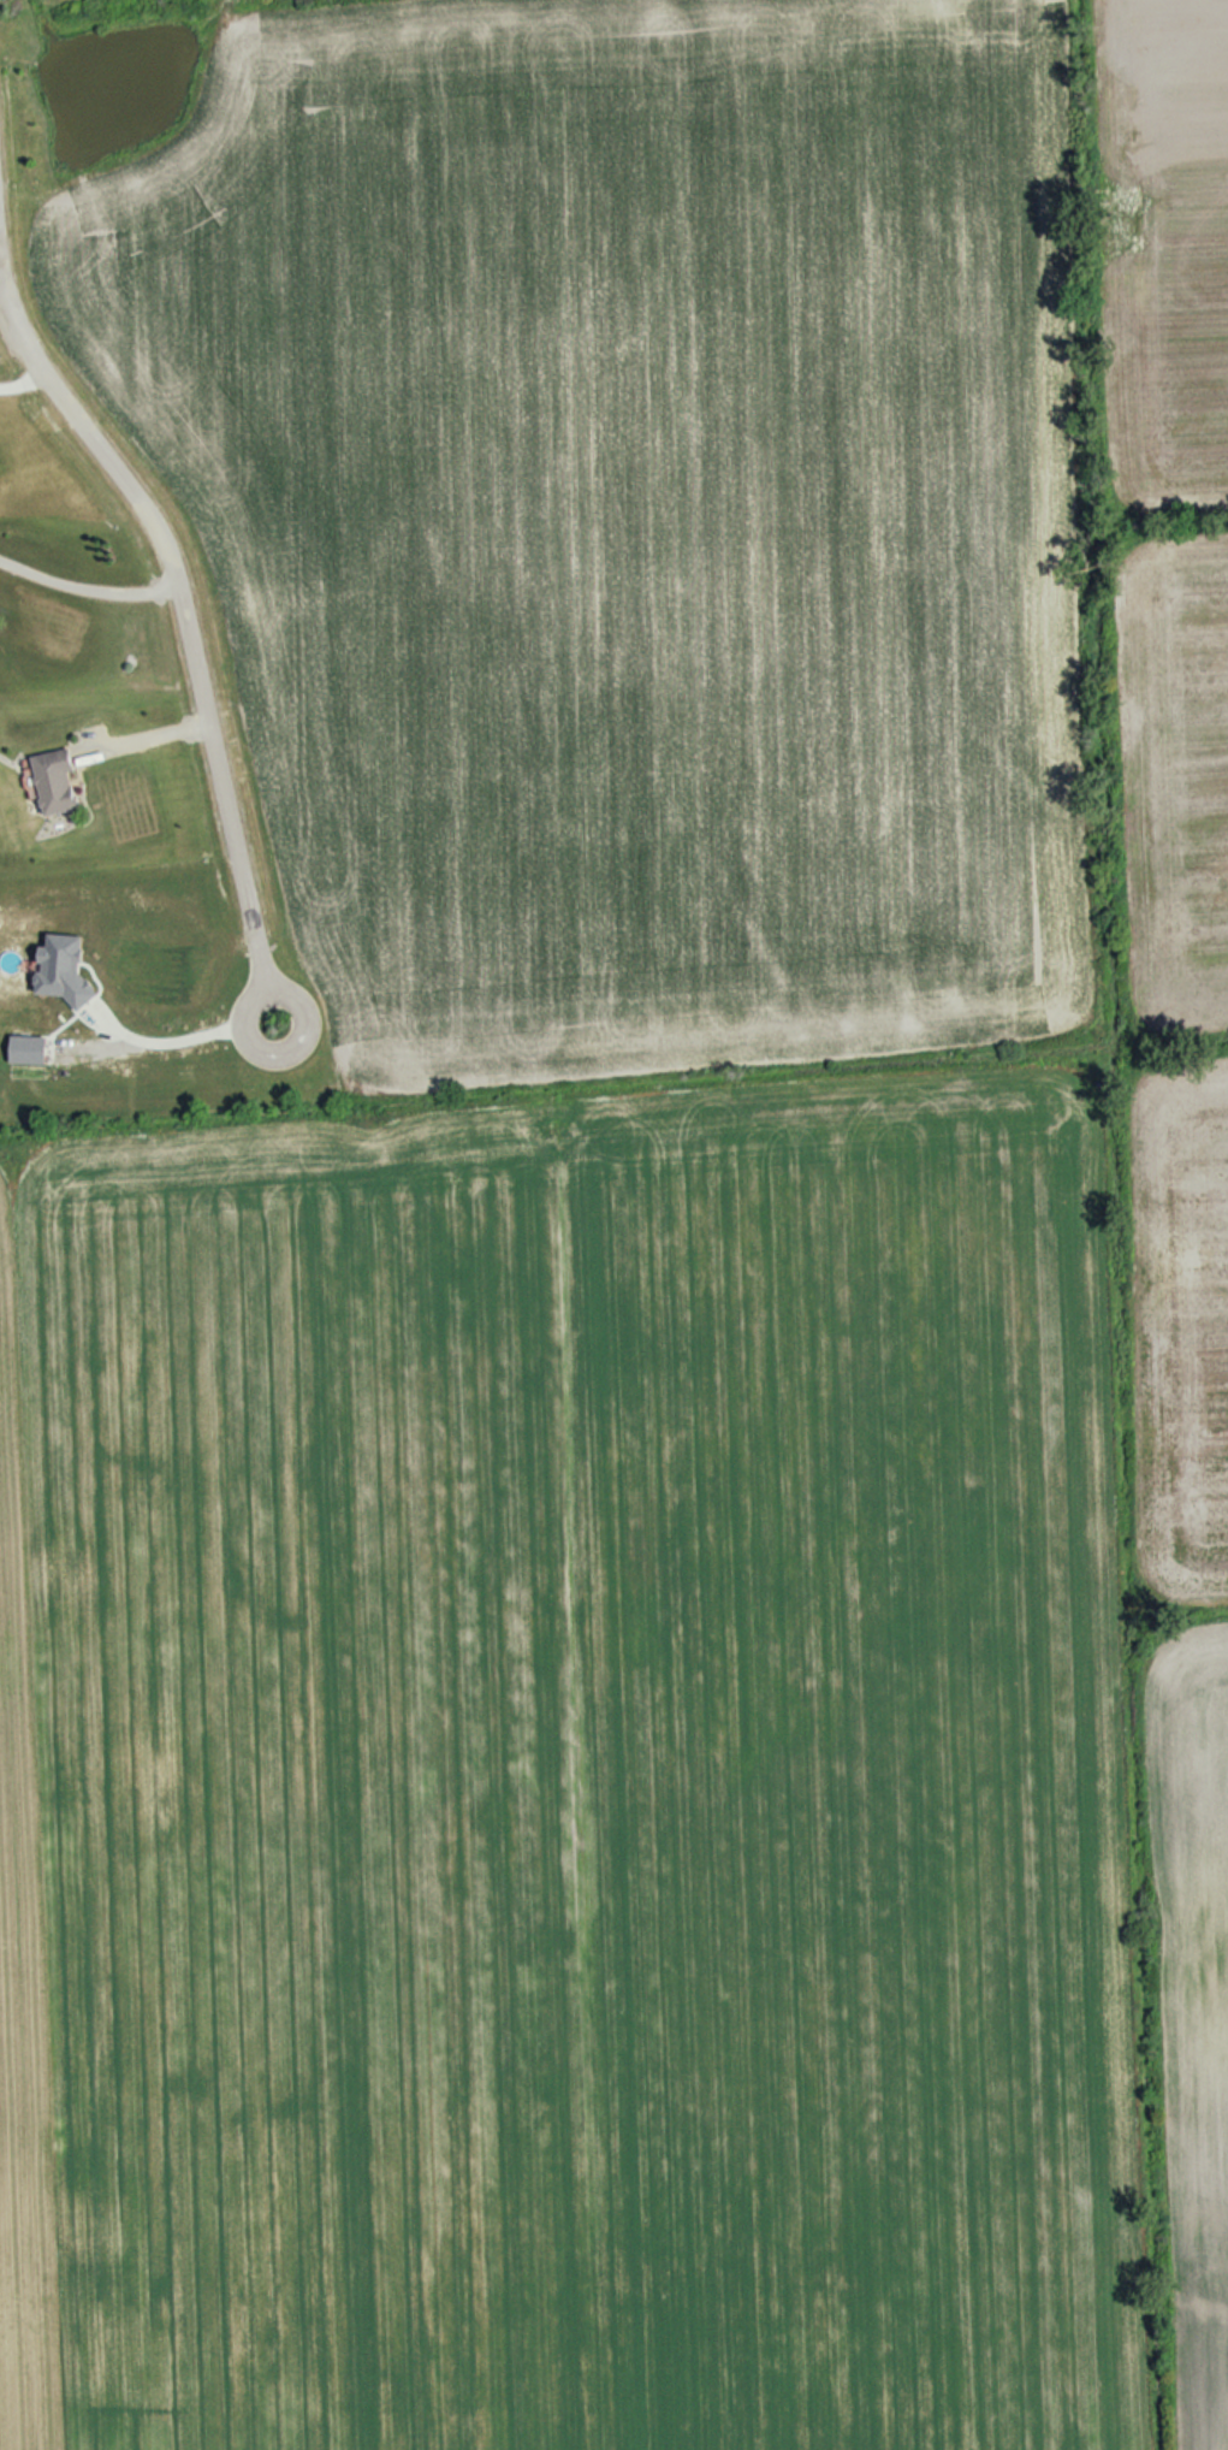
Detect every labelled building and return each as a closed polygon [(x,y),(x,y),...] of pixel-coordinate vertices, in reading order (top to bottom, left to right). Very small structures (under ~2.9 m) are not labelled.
[(37,753),(48,813),(85,806),(74,746),(37,753)]
